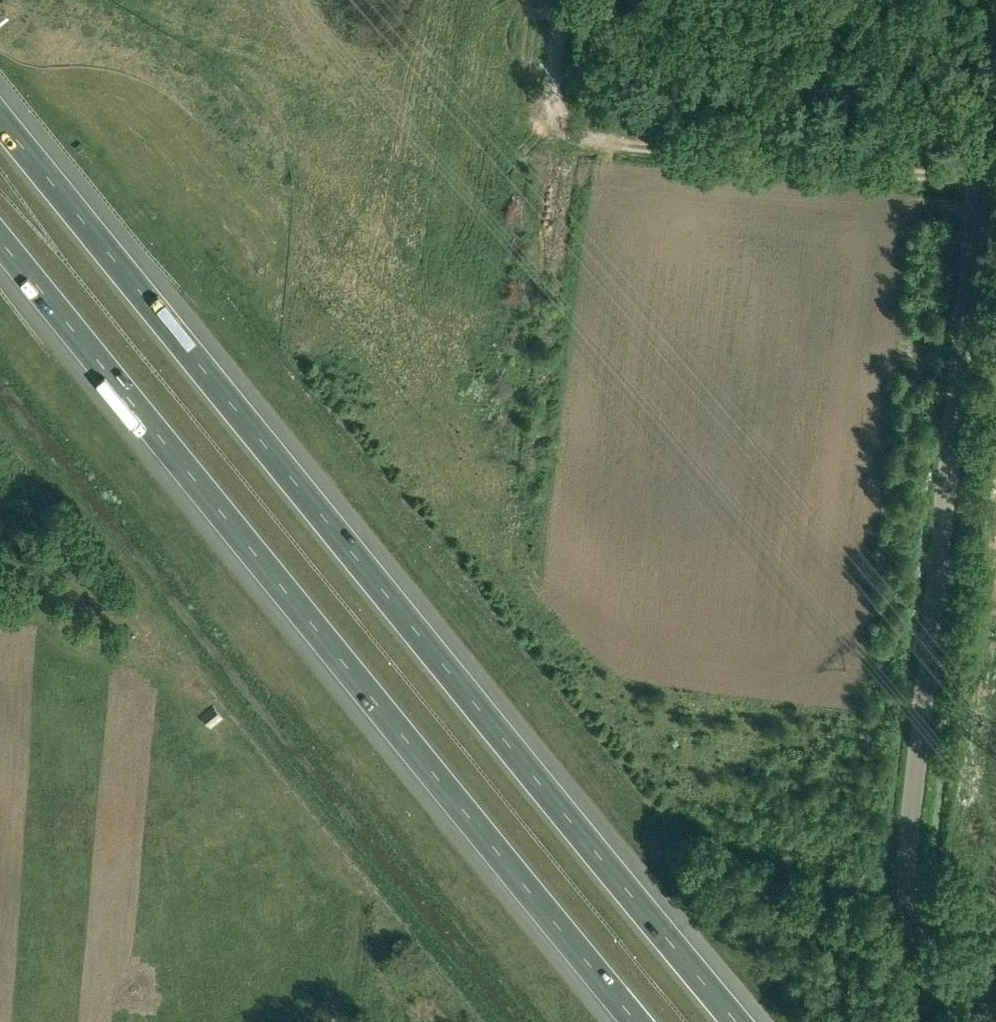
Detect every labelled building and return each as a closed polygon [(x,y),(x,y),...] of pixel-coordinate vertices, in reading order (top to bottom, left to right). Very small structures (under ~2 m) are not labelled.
[(213,706),(200,716),(210,729),(223,719),(213,706)]
